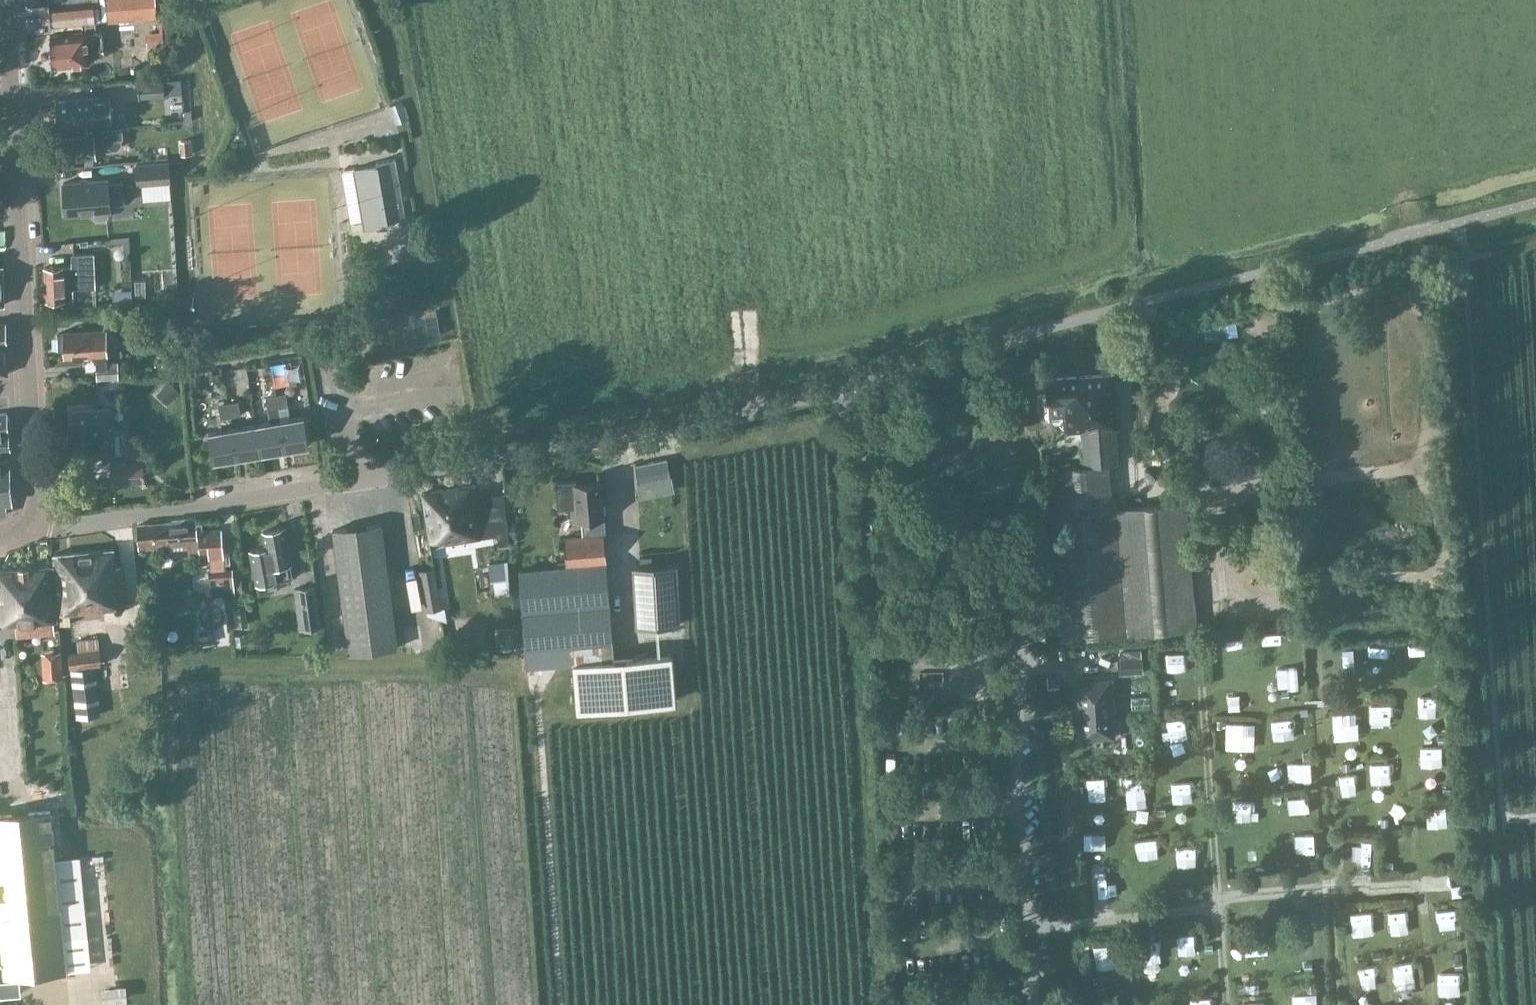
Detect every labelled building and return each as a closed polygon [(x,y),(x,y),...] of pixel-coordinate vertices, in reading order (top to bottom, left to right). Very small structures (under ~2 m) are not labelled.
[(52,25),(109,20),(107,0),(49,0),(52,25)] [(157,17),(155,0),(107,0),(109,20),(109,21),(157,17)] [(164,34),(163,20),(148,21),(148,34),(164,34)] [(89,56),(104,55),(102,32),(87,33),(87,32),(50,35),(53,67),(89,63),(89,56)] [(185,85),(186,68),(168,68),(167,84),(185,85)] [(164,81),(138,83),(139,97),(165,95),(164,81)] [(112,122),(111,113),(110,96),(84,98),(56,101),(58,126),(112,122)] [(87,136),(60,138),(62,161),(96,158),(94,145),(107,144),(112,149),(118,149),(122,144),(122,138),(123,138),(122,127),(87,130),(87,136)] [(155,159),(169,159),(169,146),(154,147),(155,159)] [(388,223),(406,218),(396,159),(376,163),(376,165),(354,169),(364,230),(389,230),(388,223)] [(137,164),(138,184),(170,182),(169,162),(137,164)] [(108,179),(64,182),(66,214),(94,212),(95,216),(98,219),(106,218),(108,215),(108,211),(111,211),(110,204),(125,203),(123,182),(109,183),(108,179)] [(73,288),(96,287),(94,253),(72,255),(72,266),(44,268),(46,302),(74,301),(73,288)] [(8,374),(5,323),(0,323),(0,374),(8,374)] [(64,333),(58,333),(59,350),(65,349),(65,357),(92,356),(97,363),(97,379),(119,378),(119,362),(103,362),(103,355),(102,342),(102,330),(64,332),(64,333)] [(224,360),(228,380),(249,376),(245,356),(224,360)] [(291,365),(282,370),(290,388),(300,384),(291,365)] [(1084,465),(1110,463),(1119,462),(1113,374),(1047,379),(1049,403),(1042,403),(1044,419),(1049,422),(1064,421),(1064,430),(1081,429),(1084,465)] [(286,393),(276,395),(279,408),(288,407),(286,393)] [(276,395),(266,396),(269,410),(279,408),(276,395)] [(239,401),(228,403),(231,417),(241,415),(239,401)] [(221,418),(231,417),(228,403),(219,404),(221,418)] [(115,453),(121,453),(119,426),(113,427),(111,408),(72,410),(73,430),(77,430),(79,456),(115,453)] [(271,422),(257,424),(261,452),(285,448),(281,420),(279,408),(269,410),(271,422)] [(10,449),(8,427),(11,425),(10,419),(7,418),(7,413),(0,414),(0,449),(10,449)] [(305,416),(281,420),(285,448),(309,444),(305,416)] [(257,424),(233,428),(237,456),(261,452),(257,424)] [(233,428),(209,432),(213,460),(237,456),(233,428)] [(667,459),(636,465),(639,483),(670,477),(667,459)] [(10,460),(0,461),(0,504),(7,503),(11,498),(10,460)] [(113,483),(145,480),(144,460),(111,462),(113,483)] [(1112,498),(1110,463),(1084,465),(1048,470),(1051,510),(1050,510),(1057,630),(1059,629),(1059,640),(1127,634),(1196,630),(1186,502),(1117,508),(1116,498),(1112,498)] [(567,565),(519,569),(523,611),(527,611),(531,647),(613,639),(604,534),(597,534),(596,519),(603,518),(600,482),(576,484),(575,480),(556,482),(558,508),(572,507),(573,520),(585,519),(587,535),(565,537),(567,565)] [(476,484),(422,493),(430,542),(444,540),(444,544),(485,537),(476,484)] [(496,527),(506,527),(504,503),(493,503),(496,527)] [(243,594),(241,569),(233,570),(233,568),(224,569),(224,562),(221,529),(197,531),(196,518),(173,520),(173,522),(137,525),(139,549),(155,547),(155,546),(169,545),(170,555),(199,553),(200,564),(210,563),(211,570),(209,570),(212,597),(235,595),(235,594),(243,594)] [(396,648),(393,620),(394,620),(381,523),(333,530),(346,626),(347,626),(350,654),(396,648)] [(266,547),(250,550),(256,583),(263,582),(293,577),(290,563),(291,563),(285,527),(263,531),(266,547)] [(54,554),(59,614),(60,625),(71,624),(70,613),(117,609),(116,606),(124,605),(121,567),(115,567),(114,548),(54,554)] [(640,558),(640,565),(625,566),(629,627),(680,624),(677,563),(652,565),(652,557),(640,558)] [(0,570),(0,613),(1,623),(16,622),(16,625),(58,621),(53,566),(0,570)] [(427,610),(441,607),(434,568),(420,570),(427,610)] [(315,586),(299,588),(304,627),(320,625),(315,586)] [(64,635),(42,639),(48,672),(70,668),(64,635)] [(1412,635),(1411,654),(1430,655),(1431,636),(1412,635)] [(1366,655),(1382,656),(1383,637),(1367,636),(1366,655)] [(1170,645),(1170,655),(1189,654),(1188,644),(1170,645)] [(100,650),(70,654),(72,673),(87,671),(86,667),(102,665),(100,650)] [(670,656),(574,663),(578,711),(674,704),(670,656)] [(1122,657),(1123,673),(1133,673),(1132,657),(1122,657)] [(1189,671),(1190,659),(1176,658),(1175,671),(1189,671)] [(1281,659),(1280,675),(1302,676),(1303,661),(1281,659)] [(1113,736),(1109,680),(1084,682),(1085,696),(1079,697),(1082,738),(1113,736)] [(1440,692),(1422,692),(1422,714),(1440,714),(1440,692)] [(1393,693),(1378,694),(1380,715),(1395,713),(1393,693)] [(1339,726),(1357,726),(1356,701),(1338,702),(1339,726)] [(1308,707),(1289,707),(1289,726),(1309,725),(1308,707)] [(1237,715),(1238,726),(1256,725),(1255,715),(1237,715)] [(1425,733),(1425,753),(1444,753),(1444,733),(1425,733)] [(1314,750),(1290,751),(1291,771),(1315,770),(1314,750)] [(1374,753),(1374,773),(1394,772),(1393,753),(1374,753)] [(1130,776),(1148,776),(1148,764),(1131,764),(1130,776)] [(1088,774),(1088,793),(1108,793),(1108,773),(1088,774)] [(1179,776),(1180,796),(1195,795),(1194,775),(1179,776)] [(50,785),(53,800),(64,798),(61,783),(50,785)] [(1313,802),(1313,784),(1294,785),(1294,802),(1313,802)] [(1236,789),(1236,809),(1256,809),(1257,789),(1236,789)] [(1432,799),(1432,819),(1453,818),(1452,798),(1432,799)] [(66,971),(50,811),(0,816),(0,978),(66,971)] [(1318,822),(1299,821),(1298,840),(1317,841),(1318,822)] [(1184,834),(1183,855),(1203,855),(1203,834),(1184,834)] [(1142,858),(1157,858),(1157,843),(1142,843),(1142,858)] [(1439,899),(1439,917),(1457,917),(1458,899),(1439,899)] [(1408,900),(1393,901),(1393,920),(1409,920),(1408,900)] [(1360,905),(1361,923),(1377,922),(1376,904),(1360,905)] [(1261,927),(1240,927),(1241,947),(1262,946),(1261,927)] [(1185,930),(1186,953),(1203,952),(1202,930),(1185,930)] [(1108,959),(1123,957),(1120,937),(1105,940),(1108,959)] [(1451,995),(1471,994),(1471,973),(1450,974),(1451,995)] [(1319,985),(1299,986),(1300,1004),(1320,1004),(1319,985)]
